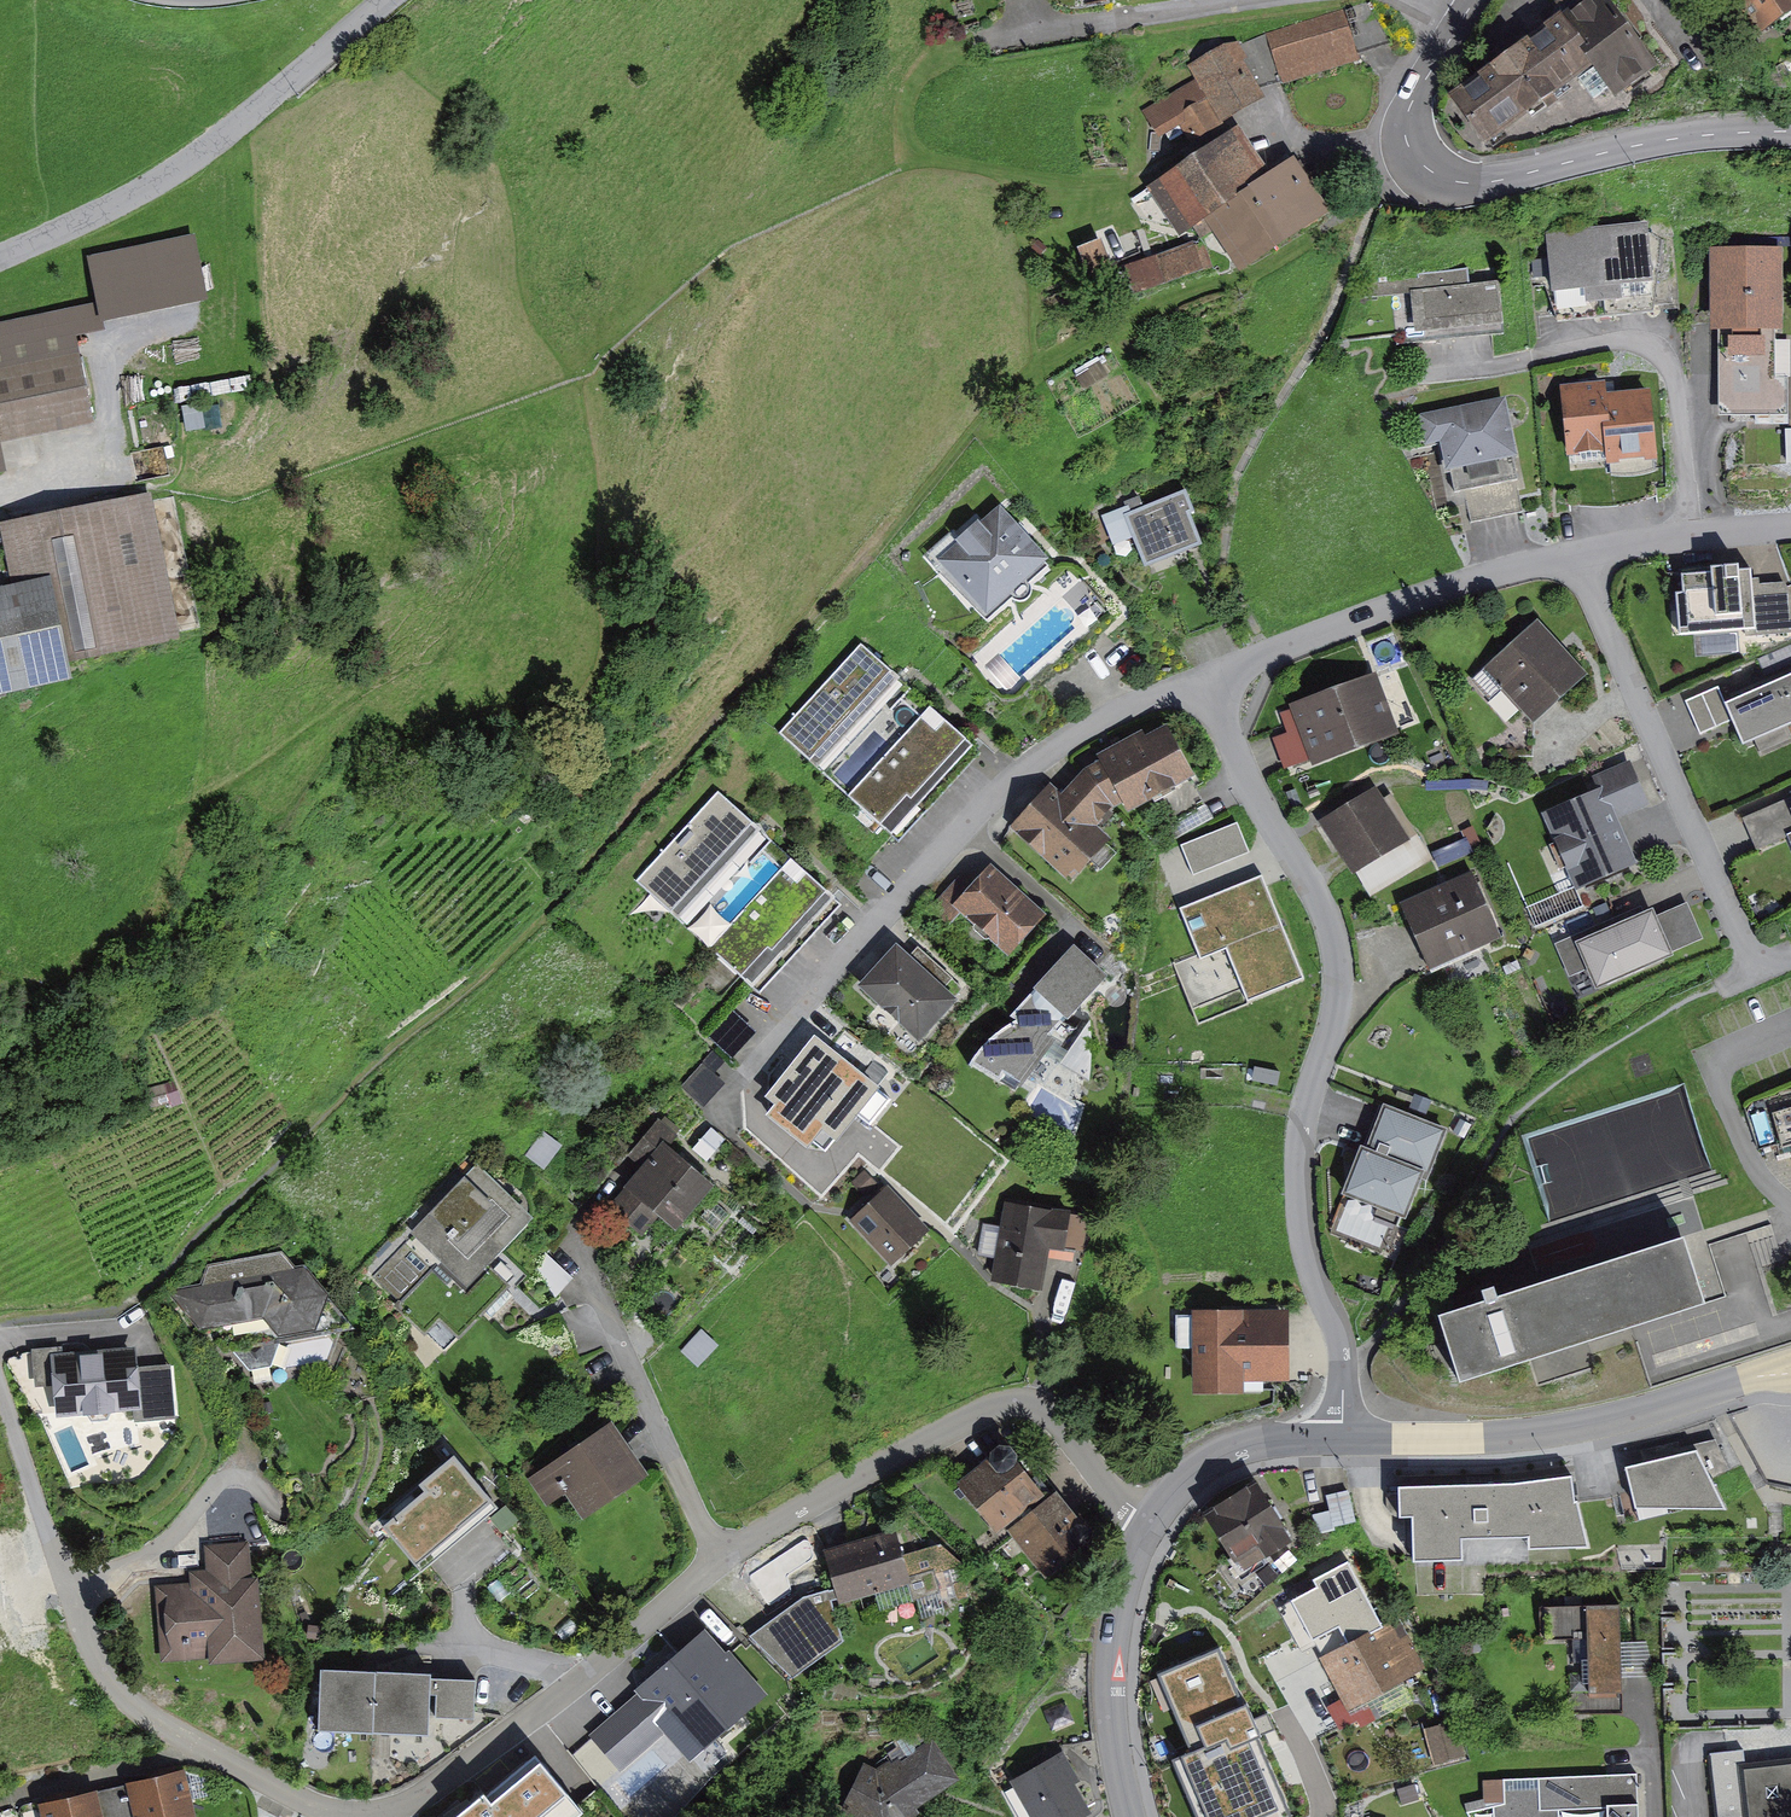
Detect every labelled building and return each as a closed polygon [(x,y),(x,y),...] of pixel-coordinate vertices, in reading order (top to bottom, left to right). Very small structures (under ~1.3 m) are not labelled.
[(1366,51),(1401,39),(1377,0),(1375,0),(1349,6),(1366,51)] [(1618,0),(1597,0),(1456,92),(1488,141),(1600,68),(1620,99),(1664,70),(1618,0)] [(1770,24),(1790,8),(1790,0),(1751,0),(1770,24)] [(1286,78),(1289,86),(1367,59),(1366,51),(1349,6),(1270,32),(1286,78)] [(1240,46),(1264,87),(1286,78),(1270,32),(1240,46)] [(1151,111),(1167,137),(1187,126),(1195,140),(1269,95),(1264,87),(1240,46),(1235,39),(1194,64),(1204,79),(1151,111)] [(1241,271),(1331,211),(1295,156),(1275,170),(1244,124),(1151,186),(1188,241),(1211,226),(1241,271)] [(1655,223),(1551,234),(1560,311),(1663,300),(1655,223)] [(1125,230),(1083,246),(1095,278),(1137,262),(1125,230)] [(201,290),(189,237),(91,258),(103,312),(201,290)] [(1205,239),(1131,266),(1140,292),(1214,265),(1205,239)] [(1726,247),(1717,411),(1787,415),(1790,333),(1790,250),(1726,247)] [(1511,323),(1505,276),(1400,289),(1406,336),(1511,323)] [(0,321),(0,470),(5,469),(0,446),(99,425),(74,306),(0,321)] [(1615,376),(1570,380),(1578,462),(1614,458),(1616,475),(1668,470),(1660,390),(1617,395),(1615,376)] [(1530,480),(1512,397),(1428,415),(1434,442),(1449,439),(1461,494),(1530,480)] [(1188,490),(1130,515),(1152,568),(1210,544),(1188,490)] [(1,522),(12,582),(0,585),(0,692),(71,678),(68,663),(181,641),(152,493),(1,522)] [(1054,565),(1003,507),(941,562),(992,619),(1054,565)] [(1755,566),(1678,572),(1683,632),(1760,626),(1755,566)] [(1591,670),(1543,619),(1491,669),(1540,719),(1591,670)] [(863,637),(783,724),(899,830),(979,743),(863,637)] [(1777,684),(1790,678),(1790,649),(1765,659),(1777,684)] [(1404,727),(1378,671),(1304,705),(1330,761),(1404,727)] [(1733,703),(1738,715),(1750,740),(1790,723),(1790,678),(1777,684),(1733,703)] [(1708,729),(1738,715),(1733,703),(1725,687),(1695,701),(1708,729)] [(1196,772),(1168,724),(1105,760),(1133,808),(1196,772)] [(1604,791),(1616,819),(1655,802),(1636,759),(1593,779),(1599,793),(1604,791)] [(1117,797),(1087,769),(1065,793),(1054,783),(1016,824),(1075,878),(1110,840),(1092,824),(1117,797)] [(1430,859),(1382,787),(1332,820),(1379,892),(1430,859)] [(723,791),(643,878),(759,983),(838,897),(723,791)] [(1616,819),(1604,791),(1599,793),(1550,816),(1584,888),(1637,863),(1616,819)] [(1742,819),(1755,849),(1784,836),(1790,851),(1790,798),(1742,819)] [(1248,850),(1236,823),(1182,846),(1194,873),(1248,850)] [(1563,846),(1546,851),(1556,885),(1573,880),(1563,846)] [(1050,914),(996,865),(960,904),(1013,954),(1050,914)] [(1508,932),(1478,871),(1409,905),(1439,966),(1508,932)] [(1260,878),(1184,909),(1203,955),(1226,945),(1248,998),(1301,976),(1260,878)] [(1693,904),(1659,918),(1673,950),(1708,937),(1693,904)] [(1659,918),(1656,911),(1590,940),(1584,943),(1594,967),(1603,986),(1675,954),(1673,950),(1659,918)] [(1576,974),(1594,967),(1584,943),(1590,940),(1587,932),(1563,943),(1576,974)] [(962,995),(899,944),(864,986),(927,1038),(962,995)] [(1118,978),(1076,944),(979,1063),(1020,1097),(1118,978)] [(734,1054),(756,1028),(736,1010),(713,1036),(734,1054)] [(709,1101),(724,1073),(702,1062),(688,1090),(709,1101)] [(169,1084),(145,1089),(150,1110),(173,1105),(169,1084)] [(1452,1130),(1390,1106),(1373,1149),(1365,1146),(1347,1194),(1409,1218),(1425,1177),(1433,1179),(1452,1130)] [(717,1189),(669,1144),(619,1196),(667,1242),(717,1189)] [(538,1218),(484,1166),(380,1273),(411,1302),(446,1266),(469,1288),(538,1218)] [(930,1225),(887,1187),(855,1222),(898,1261),(930,1225)] [(1075,1214),(1013,1207),(1005,1278),(1066,1285),(1075,1214)] [(1714,1234),(1716,1259),(1777,1255),(1775,1231),(1714,1234)] [(1688,1239),(1441,1317),(1462,1384),(1709,1307),(1688,1239)] [(211,1281),(177,1287),(205,1328),(266,1317),(282,1334),(320,1330),(333,1296),(312,1264),(301,1267),(290,1251),(219,1261),(211,1281)] [(1287,1307),(1190,1314),(1196,1396),(1293,1388),(1287,1307)] [(137,1344),(51,1348),(54,1421),(177,1415),(175,1363),(138,1365),(137,1344)] [(652,1474),(615,1420),(533,1477),(553,1507),(571,1494),(588,1518),(652,1474)] [(1051,1496),(1009,1442),(961,1479),(1002,1533),(1012,1526),(1051,1496)] [(1641,1509),(1732,1510),(1702,1451),(1631,1468),(1641,1509)] [(488,1495),(453,1455),(379,1518),(414,1559),(488,1495)] [(1405,1518),(1418,1518),(1419,1562),(1468,1561),(1467,1539),(1534,1537),(1534,1549),(1595,1548),(1583,1502),(1580,1502),(1578,1476),(1520,1485),(1418,1487),(1404,1487),(1405,1518)] [(1260,1480),(1208,1513),(1246,1573),(1298,1540),(1260,1480)] [(1012,1526),(1051,1576),(1102,1537),(1063,1487),(1012,1526)] [(1357,1488),(1330,1495),(1336,1518),(1363,1511),(1357,1488)] [(903,1527),(830,1548),(841,1585),(844,1599),(845,1602),(914,1582),(918,1581),(911,1555),(903,1527)] [(261,1539),(207,1543),(209,1568),(161,1571),(167,1657),(204,1654),(205,1671),(269,1667),(261,1539)] [(929,1549),(911,1555),(918,1581),(914,1582),(919,1598),(963,1586),(955,1556),(936,1539),(926,1545),(929,1549)] [(1396,1616),(1357,1546),(1284,1587),(1355,1713),(1437,1667),(1405,1610),(1396,1616)] [(772,1604),(798,1588),(772,1547),(747,1563),(772,1604)] [(809,1594),(756,1632),(794,1678),(846,1634),(839,1601),(844,1599),(841,1585),(809,1594)] [(1624,1603),(1548,1606),(1549,1640),(1592,1638),(1595,1693),(1628,1691),(1624,1603)] [(1254,1673),(1221,1625),(1167,1662),(1200,1710),(1254,1673)] [(707,1633),(592,1734),(620,1766),(666,1725),(690,1752),(759,1691),(707,1633)] [(481,1676),(323,1670),(321,1731),(437,1736),(438,1717),(479,1719),(481,1676)] [(1164,1786),(1173,1816),(1243,1816),(1304,1769),(1265,1718),(1208,1766),(1197,1754),(1164,1786)] [(1462,1719),(1431,1728),(1440,1763),(1471,1755),(1462,1719)] [(870,1762),(846,1810),(858,1816),(920,1816),(925,1814),(920,1808),(965,1779),(937,1737),(883,1767),(870,1762)] [(1712,1748),(1718,1816),(1790,1816),(1790,1762),(1753,1765),(1752,1745),(1712,1748)] [(1014,1780),(1036,1816),(1087,1816),(1107,1805),(1071,1746),(1014,1780)] [(534,1753),(459,1816),(572,1816),(582,1808),(534,1753)] [(126,1784),(134,1816),(202,1816),(190,1768),(126,1784)] [(1503,1773),(1504,1816),(1561,1816),(1561,1810),(1610,1809),(1610,1816),(1650,1816),(1649,1769),(1503,1773)] [(38,1806),(41,1816),(107,1816),(101,1791),(38,1806)]
